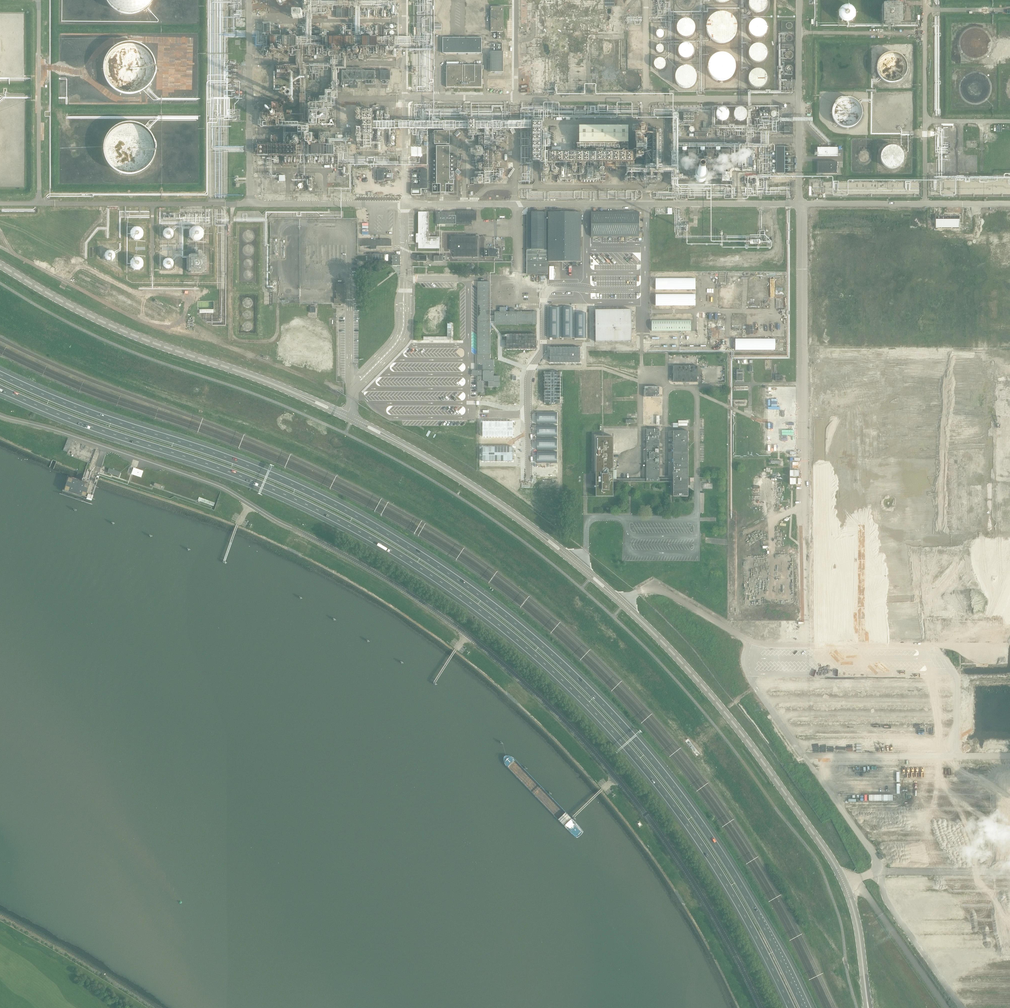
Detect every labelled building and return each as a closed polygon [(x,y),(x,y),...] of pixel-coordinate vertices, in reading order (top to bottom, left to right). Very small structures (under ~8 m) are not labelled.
[(131,14),(145,9),(151,0),(106,0),(115,10),(131,14)] [(753,11),(765,12),(765,0),(753,0),(753,11)] [(855,13),(855,11),(855,10),(854,9),(853,7),(852,6),(850,5),(848,5),(847,5),(845,5),(844,6),(842,6),(841,8),(840,9),(840,10),(839,11),(839,13),(839,15),(840,16),(840,17),(841,18),(842,20),(844,20),(845,21),(847,21),(848,21),(850,21),(852,20),(853,19),(854,18),(855,16),(855,15),(855,13)] [(901,13),(900,12),(900,10),(900,9),(899,8),(897,7),(896,6),(895,5),(893,5),(891,5),(890,6),(888,7),(887,7),(886,9),(885,10),(884,12),(884,13),(884,15),(885,16),(885,17),(886,19),(888,20),(889,20),(891,21),(892,21),(894,21),(895,21),(897,20),(898,19),(899,18),(900,17),(900,15),(901,13)] [(491,7),(491,32),(503,32),(503,7),(491,7)] [(735,26),(733,13),(720,13),(709,15),(708,28),(711,42),(722,42),(735,39),(736,24),(736,22),(735,26)] [(694,36),(694,19),(679,19),(678,36),(694,36)] [(766,37),(766,21),(751,20),(750,37),(766,37)] [(343,45),(343,37),(333,37),(333,34),(327,34),(327,29),(322,29),(322,46),(332,46),(332,42),(339,42),(339,45),(343,45)] [(961,55),(988,57),(989,30),(963,29),(961,55)] [(363,37),(363,46),(375,46),(375,37),(373,37),(373,40),(371,40),(371,37),(363,37)] [(482,53),(482,38),(443,39),(443,53),(482,53)] [(155,74),(156,65),(153,57),(149,50),(142,45),(134,42),(125,42),(117,44),(110,50),(105,57),(103,66),(104,75),(108,83),(114,90),(122,93),(131,94),(139,92),(147,88),(152,82),(155,74)] [(692,44),(681,44),(680,58),(691,58),(692,44)] [(751,45),(751,61),(766,62),(767,45),(751,45)] [(503,72),(503,51),(491,52),(490,72),(503,72)] [(710,56),(709,70),(712,79),(724,80),(734,77),(735,66),(731,54),(721,53),(710,56)] [(885,81),(895,83),(905,78),(909,69),(906,60),(899,53),(890,53),(882,57),(878,64),(879,75),(885,81)] [(657,70),(667,67),(663,57),(654,60),(657,70)] [(482,65),(447,65),(447,87),(482,87),(482,65)] [(698,84),(692,65),(675,70),(680,89),(698,84)] [(750,87),(765,87),(766,70),(751,70),(750,87)] [(342,85),(342,88),(348,88),(348,85),(344,85),(350,85),(350,88),(358,88),(358,81),(375,81),(376,71),(342,71),(342,85)] [(381,71),(381,80),(391,80),(391,71),(381,71)] [(991,90),(987,76),(976,72),(965,76),(961,86),(964,99),(975,103),(987,99),(991,90)] [(310,101),(310,100),(310,99),(309,98),(308,97),(307,96),(306,95),(305,95),(304,95),(302,95),(301,95),(300,95),(299,96),(298,97),(297,99),(297,101),(297,103),(298,104),(299,105),(300,106),(301,107),(302,107),(303,108),(304,108),(306,107),(308,106),(309,105),(310,104),(310,102),(310,101)] [(839,126),(850,128),(859,123),(863,114),(861,104),(853,98),(844,98),(837,101),(832,109),(834,120),(839,126)] [(318,119),(327,119),(326,108),(319,109),(319,116),(314,116),(315,121),(309,121),(309,127),(318,126),(318,119)] [(730,114),(730,113),(729,112),(729,111),(728,110),(727,109),(726,108),(724,108),(723,108),(721,108),(720,108),(719,109),(718,110),(717,111),(717,113),(717,114),(717,115),(717,116),(718,118),(718,119),(719,119),(720,120),(722,121),(723,121),(724,121),(726,121),(727,120),(728,119),(729,118),(729,117),(730,116),(730,114)] [(747,115),(747,113),(747,112),(746,111),(745,110),(744,109),(743,108),(742,108),(740,108),(739,108),(738,109),(736,110),(735,111),(734,112),(734,114),(734,115),(734,116),(735,117),(735,119),(736,120),(737,121),(738,121),(740,121),(741,121),(744,121),(745,120),(746,119),(747,117),(747,116),(747,115)] [(374,109),(356,109),(356,121),(362,121),(362,128),(359,128),(359,134),(373,135),(374,109)] [(490,122),(478,121),(478,125),(482,125),(482,127),(484,127),(484,130),(487,130),(487,125),(489,125),(490,122)] [(155,154),(155,145),(153,137),(148,130),(142,125),(134,122),(125,122),(117,125),(110,130),(105,138),(103,146),(104,155),(107,163),(114,170),(122,174),(131,175),(139,173),(146,168),(152,162),(155,154)] [(465,123),(448,122),(448,125),(451,125),(450,130),(453,130),(453,128),(455,128),(455,127),(465,127),(465,123)] [(793,135),(793,123),(784,123),(779,123),(779,132),(784,132),(784,135),(793,135)] [(628,126),(580,126),(580,143),(628,143),(628,126)] [(434,131),(435,144),(450,144),(450,131),(434,131)] [(295,155),(295,145),(255,144),(255,155),(282,156),(282,151),(284,151),(284,147),(288,147),(288,150),(288,155),(295,155)] [(450,146),(437,146),(436,159),(436,163),(436,167),(436,184),(440,184),(440,192),(446,192),(446,184),(454,184),(454,180),(450,180),(450,179),(450,171),(450,167),(450,163),(450,159),(450,155),(450,146)] [(776,173),(784,173),(784,146),(776,146),(776,173)] [(887,167),(896,168),(901,164),(904,156),(901,150),(895,147),(887,148),(882,154),(883,162),(887,167)] [(837,156),(837,148),(817,148),(817,156),(837,156)] [(689,163),(689,168),(696,168),(696,164),(699,164),(699,158),(697,158),(696,150),(688,150),(688,163),(689,163)] [(723,150),(722,162),(732,163),(732,159),(729,159),(729,152),(724,152),(725,150),(723,150)] [(837,173),(837,162),(818,162),(817,173),(837,173)] [(385,169),(385,179),(393,179),(394,172),(392,172),(392,169),(385,169)] [(428,169),(421,169),(421,185),(412,185),(412,195),(421,195),(421,189),(427,189),(428,169)] [(413,184),(421,184),(421,170),(415,170),(415,172),(413,172),(413,184)] [(697,172),(699,183),(706,182),(704,171),(697,172)] [(456,212),(437,212),(437,225),(437,227),(453,226),(453,225),(472,225),(472,221),(476,221),(477,211),(456,211),(456,212)] [(429,237),(429,212),(418,212),(418,234),(416,234),(416,243),(419,243),(419,249),(440,249),(440,237),(429,237)] [(527,212),(527,269),(527,274),(549,274),(549,262),(581,262),(581,212),(548,212),(527,212)] [(640,237),(640,212),(592,212),(592,237),(621,237),(635,237),(640,237)] [(959,227),(959,219),(936,219),(936,228),(959,227)] [(344,221),(344,223),(302,223),(302,243),(344,243),(344,247),(351,247),(351,221),(344,221)] [(204,233),(204,231),(204,230),(203,228),(202,227),(201,226),(199,225),(197,225),(196,225),(195,225),(193,226),(192,227),(191,227),(190,229),(189,230),(189,231),(189,233),(189,234),(189,236),(190,238),(191,239),(192,240),(194,240),(195,241),(197,241),(199,240),(200,240),(201,239),(202,238),(203,237),(204,236),(204,234),(204,233)] [(143,233),(143,232),(142,230),(142,229),(141,228),(140,228),(139,227),(138,227),(137,226),(135,226),(134,227),(133,227),(132,228),(131,229),(131,230),(130,231),(130,233),(130,234),(130,235),(132,237),(133,238),(133,239),(135,239),(136,239),(137,239),(139,239),(140,238),(141,238),(142,237),(142,236),(143,234),(143,233)] [(174,233),(174,231),(173,230),(173,229),(172,228),(170,227),(169,227),(168,227),(167,227),(166,227),(165,228),(164,228),(163,230),(162,231),(162,233),(162,234),(163,235),(163,236),(164,237),(166,238),(167,238),(168,238),(170,238),(171,237),(172,237),(173,235),(174,234),(174,233)] [(478,236),(452,236),(451,251),(454,251),(454,257),(478,257),(478,236)] [(392,240),(362,240),(362,246),(371,246),(371,249),(377,249),(377,246),(392,246),(392,240)] [(116,255),(116,254),(115,252),(115,251),(114,250),(112,249),(110,249),(109,249),(108,249),(106,250),(105,251),(105,252),(104,253),(104,254),(105,256),(105,257),(106,258),(106,259),(108,260),(110,260),(111,260),(112,260),(114,258),(115,257),(116,256),(116,255)] [(204,263),(204,262),(204,260),(203,259),(202,258),(200,257),(199,256),(197,255),(196,255),(193,256),(192,257),(190,258),(190,259),(189,260),(188,262),(188,263),(189,265),(189,266),(190,268),(191,269),(192,270),(193,271),(195,271),(196,271),(198,271),(199,271),(201,270),(202,269),(203,268),(204,266),(204,265),(204,263)] [(302,276),(351,276),(351,255),(305,255),(305,269),(302,269),(302,276)] [(393,258),(390,258),(390,255),(373,255),(374,260),(390,260),(390,262),(393,262),(393,266),(401,266),(401,255),(393,255),(393,258)] [(144,263),(143,261),(143,260),(142,259),(142,258),(141,257),(140,257),(137,256),(136,256),(135,257),(133,257),(132,258),(132,259),(131,260),(130,261),(130,263),(130,264),(131,265),(131,266),(132,267),(133,268),(134,269),(136,270),(138,270),(139,269),(140,269),(142,268),(142,267),(143,266),(143,264),(144,263)] [(174,264),(174,263),(174,262),(173,261),(173,260),(172,259),(170,258),(168,257),(167,258),(166,258),(164,259),(163,261),(162,262),(162,263),(163,265),(163,266),(164,267),(165,268),(167,269),(168,269),(169,269),(170,269),(172,268),(173,267),(173,266),(174,265),(174,264)] [(696,289),(696,278),(655,278),(655,289),(696,289)] [(490,360),(490,321),(491,321),(491,318),(495,318),(495,324),(537,324),(537,311),(533,311),(533,312),(506,311),(506,307),(500,307),(500,311),(495,312),(495,315),(491,315),(491,282),(478,282),(478,370),(472,370),(472,376),(478,376),(478,392),(483,392),(483,381),(489,381),(489,387),(499,387),(499,376),(494,376),(494,360),(490,360)] [(345,284),(337,284),(336,298),(334,298),(334,304),(345,304),(345,284)] [(695,305),(695,294),(656,294),(656,305),(695,305)] [(560,308),(549,308),(549,338),(560,338),(560,308)] [(573,308),(562,308),(562,338),(573,338),(573,308)] [(631,310),(596,310),(596,341),(631,341),(631,310)] [(586,313),(575,313),(575,338),(586,338),(586,313)] [(652,320),(652,331),(691,331),(691,320),(652,320)] [(537,335),(507,334),(507,349),(537,349),(537,335)] [(735,346),(735,351),(775,351),(775,339),(735,339),(735,346)] [(580,348),(550,348),(550,364),(580,364),(580,348)] [(673,366),(673,382),(698,382),(698,366),(673,366)] [(827,379),(827,368),(813,368),(813,379),(827,379)] [(560,372),(545,372),(545,403),(560,403),(560,372)] [(582,391),(613,391),(613,375),(582,375),(582,391)] [(964,376),(964,390),(985,390),(985,379),(976,379),(976,376),(964,376)] [(659,397),(660,387),(645,387),(645,397),(659,397)] [(582,400),(582,416),(613,416),(613,400),(582,400)] [(557,412),(537,412),(537,424),(557,424),(557,412)] [(954,423),(985,423),(985,413),(954,413),(954,423)] [(557,425),(537,426),(537,437),(557,437),(557,425)] [(646,429),(647,467),(643,467),(643,479),(643,482),(659,482),(659,479),(660,429),(646,429)] [(673,431),(673,479),(673,482),(673,496),(688,496),(688,486),(690,486),(690,478),(688,478),(688,431),(673,431)] [(614,436),(596,436),(596,496),(613,496),(613,482),(617,482),(617,479),(617,470),(613,470),(614,436)] [(68,452),(72,440),(68,439),(63,450),(68,452)] [(557,439),(537,439),(537,450),(557,450),(557,439)] [(984,439),(954,439),(954,450),(984,450),(984,439)] [(557,452),(537,452),(537,463),(557,463),(557,452)] [(120,472),(109,468),(107,473),(111,474),(111,473),(113,474),(119,476),(120,472)] [(143,471),(133,468),(131,474),(141,477),(143,471)] [(68,477),(64,490),(85,497),(89,484),(68,477)] [(198,501),(214,506),(215,503),(199,497),(198,501)] [(983,511),(983,500),(963,500),(963,511),(983,511)] [(868,596),(869,557),(856,557),(856,596),(868,596)]
